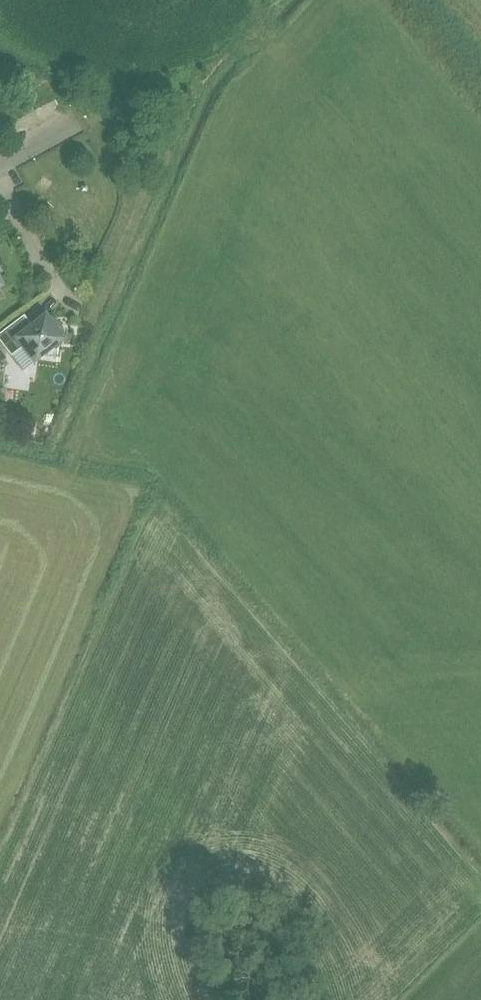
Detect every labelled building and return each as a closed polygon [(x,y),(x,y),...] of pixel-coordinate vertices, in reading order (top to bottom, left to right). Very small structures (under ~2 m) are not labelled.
[(47,314),(29,328),(20,317),(0,333),(0,338),(12,355),(24,346),(35,361),(65,338),(63,335),(65,333),(64,329),(62,324),(59,320),(56,318),(51,316),(49,317),(47,314)]
